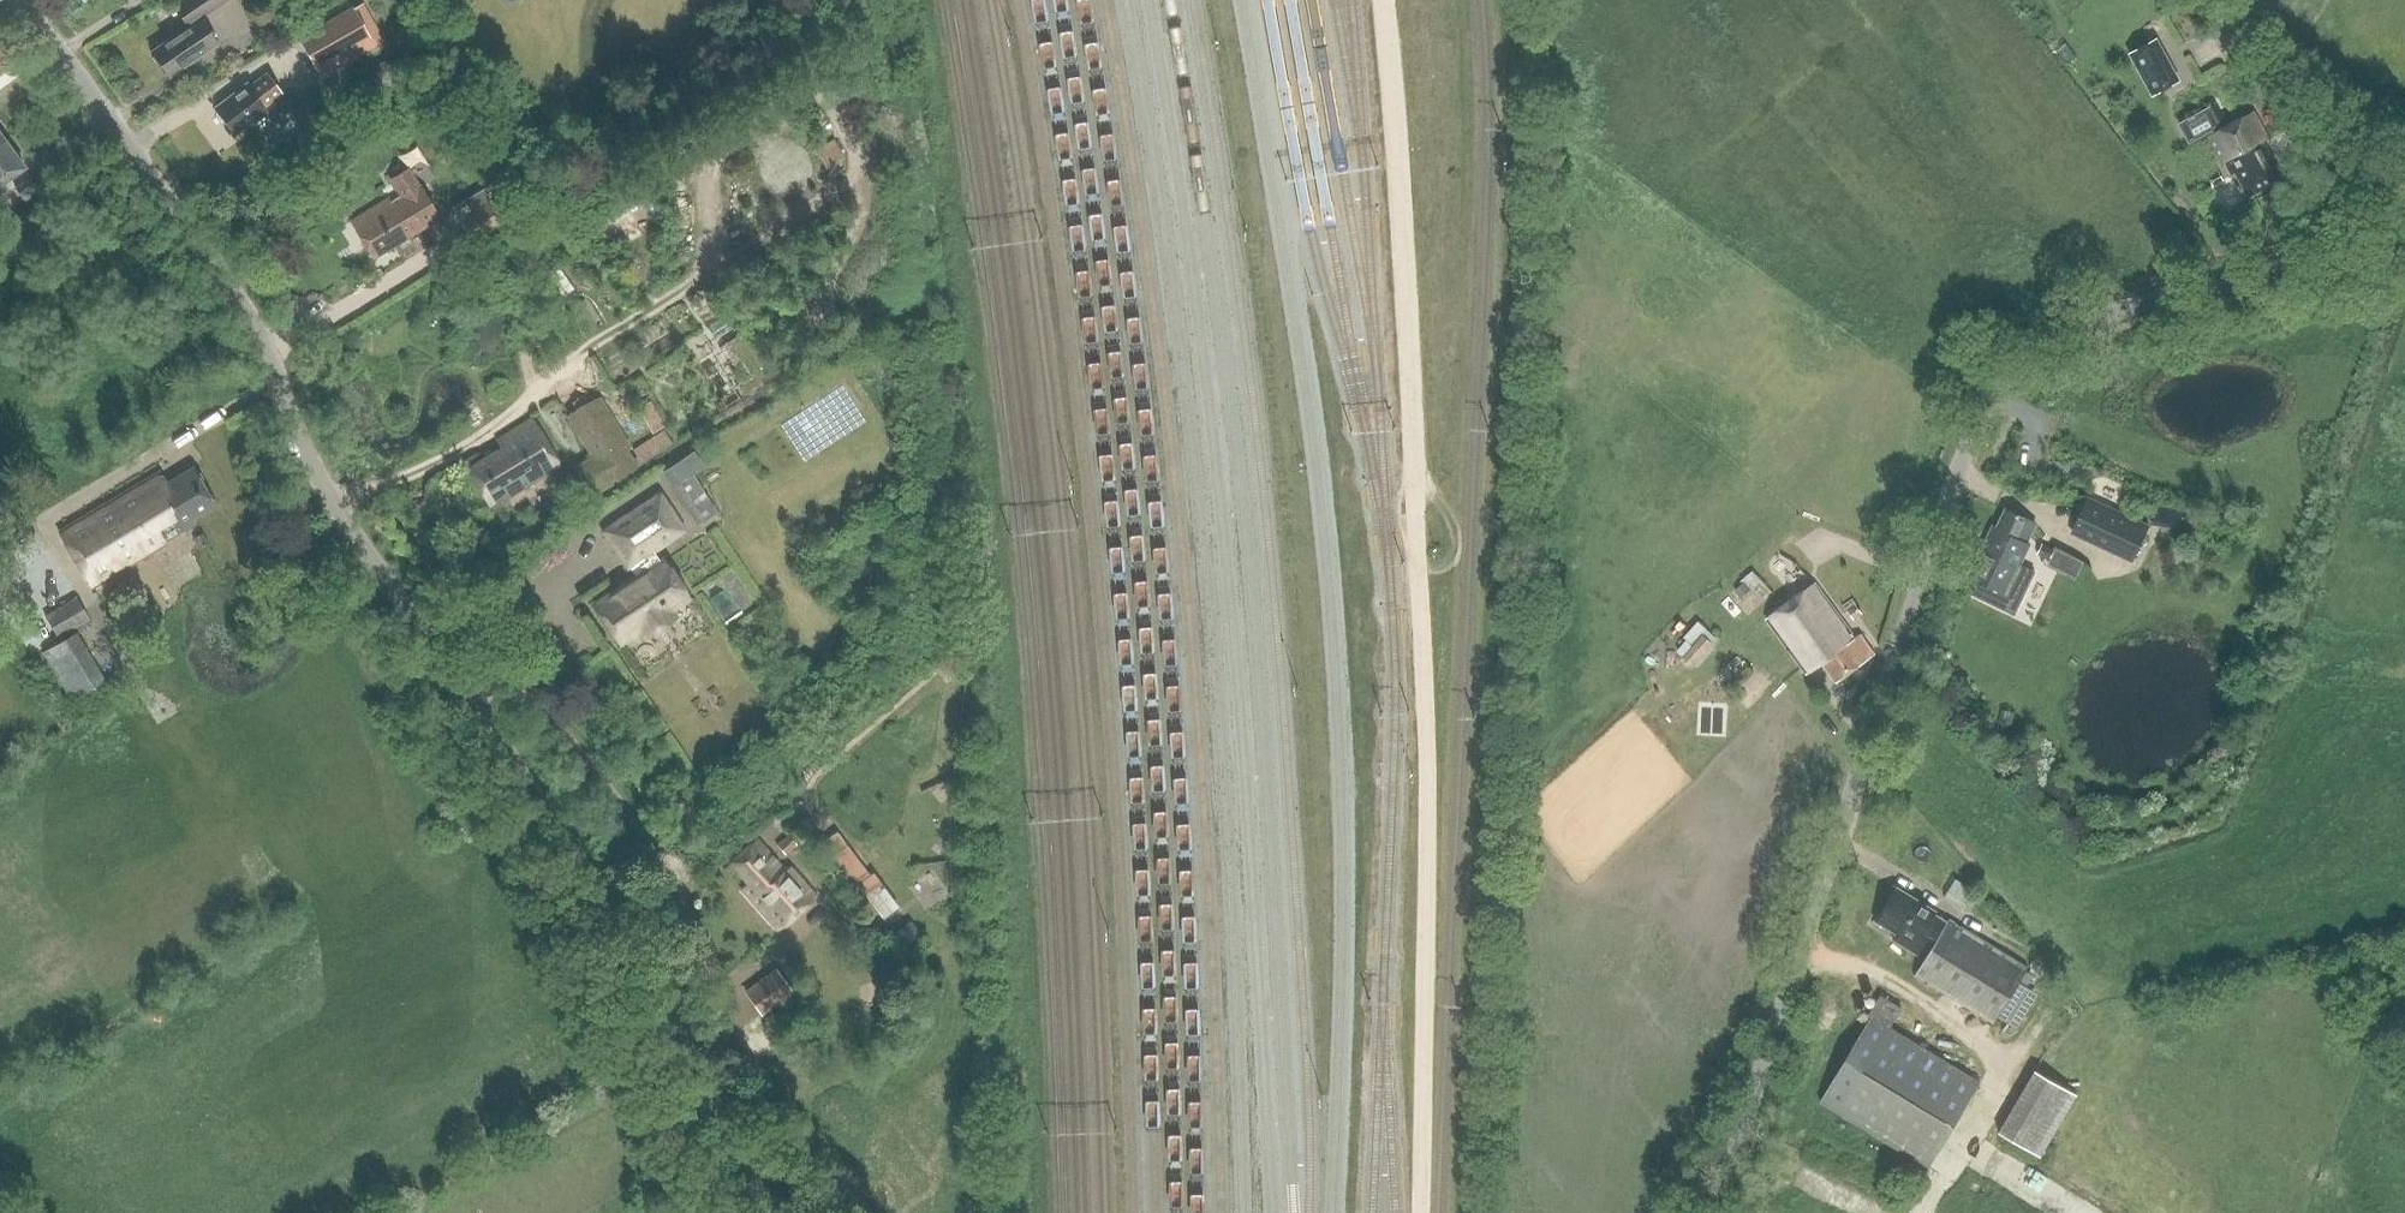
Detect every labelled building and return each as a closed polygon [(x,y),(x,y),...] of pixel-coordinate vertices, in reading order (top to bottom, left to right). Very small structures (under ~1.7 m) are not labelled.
[(170,77),(218,43),(201,20),(230,0),(184,0),(168,12),(179,28),(172,33),(174,36),(152,52),(170,77)] [(362,2),(298,37),(320,77),(384,42),(362,2)] [(2159,37),(2130,51),(2153,97),(2182,83),(2159,37)] [(250,84),(215,110),(234,134),(252,120),(254,122),(268,111),(275,120),(292,107),(283,95),(267,74),(251,86),(250,84)] [(2282,178),(2264,147),(2271,143),(2252,111),(2231,123),(2217,100),(2178,124),(2192,147),(2205,139),(2229,179),(2237,174),(2250,194),(2282,178)] [(0,146),(0,185),(25,167),(6,141),(0,146)] [(422,187),(421,187),(411,171),(394,181),(404,198),(393,205),(389,198),(351,221),(374,259),(441,218),(422,187)] [(2219,171),(2208,177),(2214,187),(2224,181),(2219,171)] [(30,178),(16,189),(24,200),(39,190),(30,178)] [(501,192),(459,217),(476,244),(517,219),(501,192)] [(725,315),(707,326),(715,339),(733,327),(725,315)] [(638,383),(617,403),(625,411),(646,391),(638,383)] [(566,419),(589,457),(565,472),(582,499),(636,466),(596,400),(566,419)] [(499,441),(504,449),(469,470),(490,505),(507,495),(509,497),(562,465),(539,427),(537,428),(533,420),(499,441)] [(667,470),(678,487),(703,470),(692,453),(667,470)] [(160,470),(59,532),(93,588),(168,543),(167,542),(198,523),(195,520),(217,506),(193,467),(167,483),(160,470)] [(718,513),(694,478),(677,490),(702,525),(718,513)] [(2149,526),(2087,496),(2070,533),(2132,563),(2149,526)] [(643,637),(673,618),(667,610),(687,597),(663,561),(661,563),(651,549),(663,541),(658,533),(676,522),(659,497),(606,532),(637,579),(595,606),(619,642),(638,629),(643,637)] [(2167,507),(2165,523),(2180,525),(2182,509),(2167,507)] [(1992,526),(1968,579),(1977,583),(1972,595),(2014,615),(2035,572),(2020,565),(2030,544),(2026,543),(2036,522),(2005,508),(1996,527),(1992,526)] [(202,533),(193,539),(199,548),(208,543),(202,533)] [(2042,544),(2037,556),(2047,560),(2052,549),(2042,544)] [(1744,582),(1735,591),(1742,599),(1752,590),(1744,582)] [(1854,637),(1815,583),(1766,618),(1806,674),(1823,662),(1836,682),(1874,654),(1859,634),(1854,637)] [(46,618),(61,645),(34,660),(55,698),(67,691),(72,701),(104,683),(74,629),(89,621),(77,601),(46,618)] [(1856,605),(1848,611),(1855,620),(1863,614),(1856,605)] [(1686,641),(1677,651),(1693,666),(1712,644),(1702,635),(1707,630),(1698,621),(1683,638),(1686,641)] [(872,874),(839,831),(822,845),(855,887),(872,874)] [(789,832),(777,842),(787,854),(799,844),(789,832)] [(779,930),(816,896),(789,866),(783,869),(757,839),(730,863),(749,884),(743,890),(779,930)] [(871,875),(858,885),(882,917),(896,907),(871,875)] [(1979,895),(1956,880),(1945,896),(1968,911),(1979,895)] [(2001,1014),(2018,1024),(2039,990),(2022,980),(2028,971),(1952,923),(1952,922),(1950,921),(1947,926),(1933,917),(1936,912),(1896,888),(1883,909),(1880,907),(1872,922),(1880,927),(1881,925),(1898,935),(1894,941),(1925,960),(1915,978),(1916,979),(1917,977),(1994,1025),(2001,1014)] [(910,921),(897,932),(906,943),(919,933),(910,921)] [(777,968),(746,992),(764,1015),(794,991),(777,968)] [(1820,1101),(1931,1169),(1982,1083),(1891,1029),(1903,1009),(1880,995),(1868,1016),(1871,1018),(1820,1101)] [(2075,1095),(2033,1071),(1997,1132),(2039,1157),(2075,1095)]
